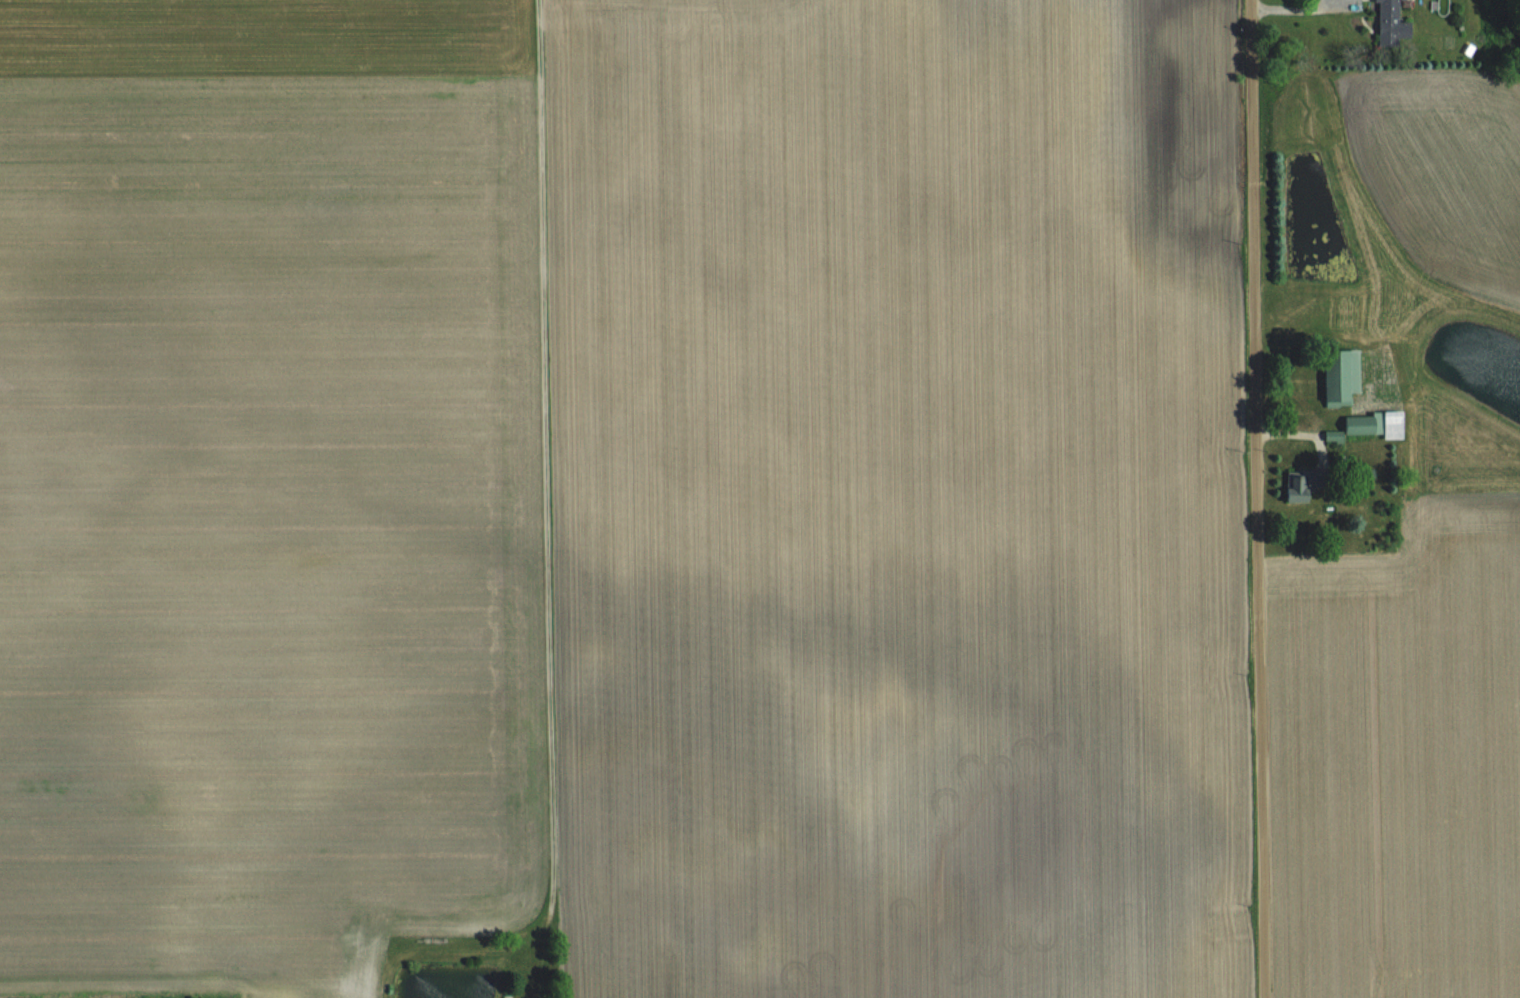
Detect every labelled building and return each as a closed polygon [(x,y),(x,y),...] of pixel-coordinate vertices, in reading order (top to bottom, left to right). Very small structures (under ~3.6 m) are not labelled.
[(1403,0),(1381,0),(1381,41),(1416,41),(1416,20),(1403,19),(1403,0)] [(1364,349),(1327,349),(1327,405),(1356,405),(1356,392),(1364,392),(1364,349)] [(1407,410),(1388,410),(1388,414),(1347,414),(1347,434),(1388,434),(1388,438),(1407,438),(1407,410)] [(1321,470),(1289,469),(1289,501),(1320,501),(1321,470)]
